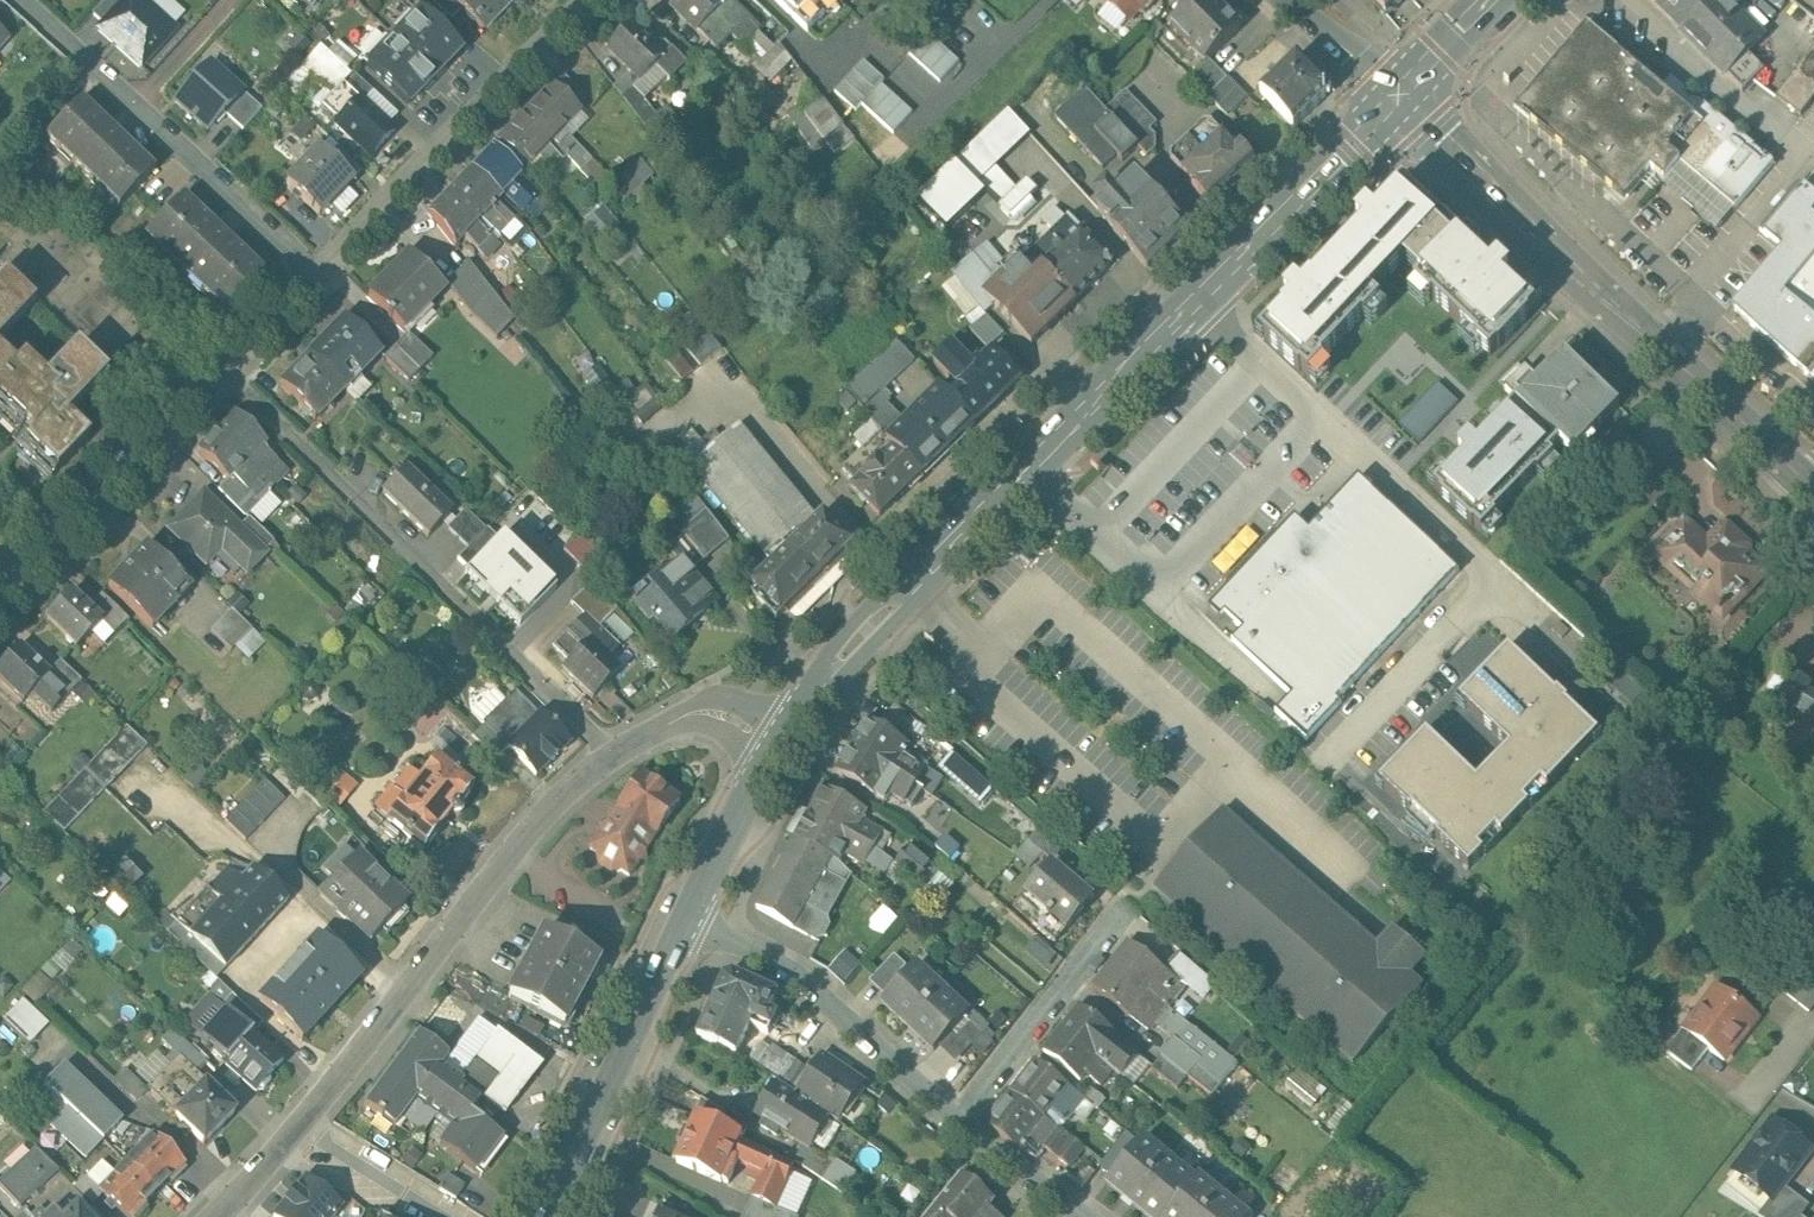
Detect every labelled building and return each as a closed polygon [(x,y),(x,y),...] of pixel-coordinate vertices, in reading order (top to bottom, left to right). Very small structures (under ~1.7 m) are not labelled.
[(92,14),(101,22),(94,30),(141,72),(178,30),(145,0),(105,0),(92,14)] [(430,2),(452,21),(463,9),(454,0),(432,0),(430,2)] [(463,9),(484,30),(513,0),(454,0),(463,9)] [(698,31),(728,0),(667,0),(698,31)] [(782,0),(762,0),(758,4),(773,19),(785,29),(785,30),(789,34),(803,19),(788,5),(782,0)] [(1108,4),(1128,21),(1134,20),(1151,0),(1107,0),(1108,4)] [(1212,0),(1197,0),(1170,26),(1206,63),(1209,60),(1240,29),(1212,0)] [(1387,13),(1400,0),(1374,0),(1387,13)] [(1683,28),(1681,29),(1722,71),(1759,34),(1725,0),(1656,0),(1683,28)] [(416,8),(364,63),(408,106),(461,51),(416,8)] [(773,19),(739,53),(770,84),(794,61),(780,44),(789,35),(789,34),(785,30),(785,29),(773,19)] [(657,42),(637,23),(625,36),(620,31),(607,45),(611,49),(611,50),(634,73),(643,81),(656,67),(671,82),(687,65),(688,64),(661,38),(657,42)] [(1661,89),(1586,26),(1515,110),(1624,201),(1650,170),(1664,181),(1680,162),(1708,129),(1695,118),(1661,89)] [(8,39),(0,31),(0,48),(8,39)] [(298,36),(287,48),(299,59),(310,46),(298,36)] [(943,80),(961,61),(934,37),(916,56),(943,80)] [(1776,96),(1801,115),(1813,98),(1813,46),(1776,96)] [(1326,86),(1297,57),(1279,75),(1274,71),(1269,76),(1274,80),(1260,93),(1294,127),(1326,96),(1326,86)] [(1227,79),(1209,60),(1206,63),(1191,77),(1209,96),(1227,79)] [(262,110),(210,62),(172,103),(207,136),(225,116),(242,131),(262,110)] [(864,62),(838,90),(860,110),(866,104),(897,132),(916,110),(864,62)] [(665,126),(636,88),(643,82),(643,81),(634,73),(615,88),(653,137),(665,126)] [(373,93),(352,74),(342,85),(360,101),(360,100),(364,103),(373,93)] [(581,94),(563,76),(553,87),(571,104),(581,94)] [(1706,106),(1671,77),(1661,89),(1695,118),(1706,106)] [(1209,96),(1209,97),(1228,117),(1249,98),(1229,78),(1227,79),(1209,96)] [(571,104),(553,87),(551,85),(524,114),(552,140),(557,145),(567,135),(562,129),(578,113),(579,112),(578,111),(577,111),(571,104)] [(1105,111),(1084,88),(1080,92),(1081,93),(1055,117),(1104,170),(1118,156),(1123,162),(1139,148),(1139,147),(1135,143),(1105,111)] [(1158,123),(1127,91),(1105,111),(1135,143),(1150,129),(1151,130),(1158,123)] [(155,171),(82,100),(46,138),(119,209),(155,171)] [(364,103),(360,100),(360,101),(335,126),(370,159),(395,133),(364,103)] [(844,126),(825,102),(806,116),(824,141),(825,141),(844,126)] [(1774,163),(1706,106),(1695,118),(1708,129),(1680,162),(1735,209),(1774,163)] [(1009,111),(958,161),(977,182),(1029,133),(1009,111)] [(552,140),(524,114),(498,142),(524,167),(524,168),(529,172),(528,173),(530,175),(532,173),(537,178),(548,167),(553,167),(553,168),(561,160),(546,146),(552,140)] [(1212,121),(1205,121),(1171,152),(1171,159),(1196,186),(1193,188),(1210,207),(1209,207),(1210,208),(1211,208),(1238,184),(1239,185),(1246,179),(1244,178),(1258,165),(1257,164),(1258,164),(1256,163),(1256,164),(1239,145),(1237,148),(1226,135),(1225,133),(1224,134),(1212,121)] [(844,126),(825,141),(835,154),(855,139),(844,126)] [(1150,129),(1135,143),(1139,147),(1139,148),(1148,157),(1156,149),(1156,136),(1151,130),(1150,129)] [(601,171),(567,135),(557,145),(566,156),(591,182),(601,171)] [(557,145),(552,140),(546,146),(561,160),(566,156),(557,145)] [(522,176),(492,148),(471,170),(500,198),(501,199),(504,194),(523,212),(535,199),(521,185),(520,185),(517,181),(522,176)] [(319,150),(287,185),(319,216),(352,181),(319,150)] [(1065,182),(1043,157),(1028,170),(1051,195),(1065,182)] [(946,228),(984,191),(954,160),(916,197),(946,228)] [(471,170),(470,170),(450,191),(480,220),(498,237),(513,221),(496,204),(501,199),(500,198),(471,170)] [(1804,188),(1813,196),(1813,176),(1804,188)] [(1188,229),(1138,177),(1119,196),(1118,196),(1169,248),(1188,229)] [(1300,298),(1269,332),(1313,373),(1416,262),(1430,275),(1423,282),(1501,354),(1549,303),(1517,273),(1521,268),(1508,256),(1503,262),(1415,180),(1387,210),(1379,202),(1366,215),(1374,222),(1315,286),(1307,278),(1293,292),(1300,298)] [(1804,188),(1800,183),(1762,229),(1761,230),(1766,234),(1783,249),(1733,308),(1754,326),(1754,327),(1756,329),(1792,361),(1791,361),(1793,362),(1813,381),(1813,196),(1804,188)] [(1169,248),(1118,196),(1119,196),(1110,187),(1106,187),(1097,195),(1098,198),(1104,205),(1098,210),(1116,228),(1113,230),(1148,269),(1149,268),(1148,268),(1169,248)] [(450,191),(428,214),(455,248),(464,238),(484,257),(497,244),(476,224),(480,220),(450,191)] [(264,274),(184,196),(144,237),(225,315),(264,274)] [(56,201),(37,220),(32,216),(0,249),(0,273),(5,277),(35,306),(77,347),(95,365),(115,345),(119,350),(144,324),(139,319),(158,300),(56,201)] [(588,226),(602,234),(613,215),(599,207),(588,226)] [(1111,260),(1069,218),(1069,219),(1068,218),(1067,220),(1056,209),(1043,221),(1054,232),(1050,237),(1058,245),(1054,249),(1059,253),(1044,268),(1076,301),(1110,267),(1111,260)] [(1076,301),(1044,268),(1030,254),(991,292),(986,297),(996,307),(1033,345),(1077,302),(1076,301)] [(409,255),(368,297),(403,331),(443,289),(409,255)] [(990,275),(974,255),(952,274),(957,280),(979,307),(986,316),(987,315),(996,307),(986,297),(991,292),(986,286),(987,277),(990,275)] [(513,321),(468,263),(447,284),(470,314),(496,339),(513,321)] [(0,282),(0,343),(35,306),(5,277),(0,282)] [(979,307),(957,280),(945,290),(967,317),(979,307)] [(1005,334),(987,315),(986,316),(979,307),(967,317),(975,326),(970,329),(988,349),(1005,334)] [(379,354),(345,321),(309,358),(343,391),(379,354)] [(704,327),(683,344),(702,366),(723,349),(704,327)] [(432,358),(407,334),(395,347),(420,371),(432,358)] [(898,342),(848,389),(872,419),(889,404),(892,401),(883,391),(916,360),(898,342)] [(1021,379),(994,352),(976,369),(952,345),(935,361),(959,386),(960,385),(987,413),(1021,379)] [(16,368),(16,369),(0,386),(0,418),(17,434),(25,425),(32,432),(15,450),(48,482),(89,439),(67,418),(107,376),(95,365),(77,347),(46,380),(24,359),(16,368)] [(420,371),(395,347),(383,359),(408,382),(420,371)] [(694,372),(676,350),(665,359),(683,381),(694,372)] [(16,369),(16,368),(0,353),(0,386),(16,369)] [(1620,407),(1565,354),(1519,402),(1564,446),(1574,455),(1620,407)] [(343,391),(309,358),(281,387),(314,420),(343,391)] [(1421,442),(1460,400),(1438,381),(1400,422),(1421,442)] [(888,439),(887,440),(895,448),(896,448),(922,476),(976,423),(942,387),(906,422),(888,439)] [(653,416),(636,393),(625,401),(643,424),(653,416)] [(1148,393),(1143,397),(1148,402),(1153,398),(1148,393)] [(1564,446),(1519,402),(1484,437),(1479,432),(1466,446),(1472,452),(1444,481),(1489,524),(1564,446)] [(906,422),(889,404),(872,419),(888,439),(906,422)] [(267,444),(234,412),(216,431),(262,477),(277,461),(263,448),(267,444)] [(819,520),(740,423),(722,438),(709,449),(691,464),(773,564),(753,584),(759,590),(754,595),(777,618),(854,543),(825,513),(819,520)] [(693,429),(671,447),(680,458),(702,441),(693,429)] [(722,438),(715,430),(702,441),(709,449),(722,438)] [(262,477),(216,431),(197,450),(229,481),(230,482),(234,478),(248,492),(262,477)] [(887,440),(881,433),(844,469),(858,484),(854,488),(880,516),(922,476),(896,448),(895,448),(887,440)] [(277,461),(262,477),(273,487),(288,471),(277,461)] [(450,515),(404,470),(382,493),(428,537),(450,515)] [(1465,572),(1362,476),(1313,529),(1299,517),(1208,615),(1294,695),(1279,711),(1310,739),(1465,572)] [(248,492),(234,478),(230,482),(229,481),(219,490),(245,516),(246,516),(273,487),(262,477),(248,492)] [(1655,482),(1644,494),(1654,504),(1666,492),(1655,482)] [(239,528),(204,494),(169,530),(205,566),(224,546),(249,571),(265,555),(264,553),(239,528)] [(465,509),(447,528),(467,548),(486,529),(465,509)] [(730,540),(709,511),(682,534),(683,535),(684,535),(705,561),(730,540)] [(274,543),(249,518),(239,528),(264,553),(274,543)] [(498,540),(486,529),(458,558),(470,570),(467,574),(485,591),(483,593),(516,625),(553,588),(501,537),(498,540)] [(1696,548),(1679,532),(1681,531),(1679,529),(1655,554),(1680,578),(1689,569),(1695,561),(1690,557),(1690,553),(1696,548)] [(1732,533),(1717,549),(1717,554),(1712,560),(1702,550),(1700,552),(1696,548),(1690,553),(1690,557),(1695,561),(1689,569),(1707,586),(1701,593),(1701,597),(1717,612),(1733,595),(1736,598),(1741,598),(1765,572),(1743,552),(1745,550),(1745,545),(1732,533)] [(705,561),(684,535),(683,535),(668,549),(680,562),(681,561),(691,573),(705,561)] [(598,555),(578,536),(563,552),(579,568),(583,571),(598,555)] [(190,590),(146,547),(108,587),(152,629),(190,590)] [(691,573),(681,561),(680,562),(635,601),(637,604),(642,599),(676,638),(717,603),(691,573)] [(71,593),(45,619),(76,649),(101,623),(101,622),(88,609),(71,593)] [(127,619),(102,595),(88,609),(101,622),(101,623),(113,634),(127,619)] [(252,630),(231,610),(210,632),(230,652),(252,630)] [(618,648),(584,616),(552,649),(568,664),(562,670),(592,699),(620,671),(607,659),(618,648)] [(20,646),(0,666),(0,681),(23,703),(31,694),(51,713),(66,697),(46,678),(50,674),(49,673),(20,646)] [(1432,732),(1383,782),(1475,869),(1605,734),(1515,647),(1464,699),(1515,748),(1483,781),(1432,732)] [(81,682),(60,662),(49,673),(50,674),(46,678),(66,697),(81,682)] [(429,695),(397,664),(390,672),(398,681),(394,686),(417,708),(429,695)] [(1794,673),(1774,705),(1790,715),(1795,707),(1806,689),(1810,683),(1794,673)] [(1806,689),(1795,707),(1813,719),(1813,694),(1806,689)] [(540,715),(516,690),(482,723),(484,725),(507,748),(508,747),(536,775),(569,743),(541,714),(540,715)] [(907,745),(869,721),(854,745),(916,785),(927,768),(903,752),(907,745)] [(507,748),(484,725),(472,736),(496,760),(507,748)] [(126,726),(43,812),(64,832),(147,746),(126,726)] [(916,785),(854,745),(838,769),(888,801),(892,794),(905,802),(916,785)] [(982,778),(953,753),(941,767),(969,792),(982,778)] [(474,789),(436,758),(387,818),(425,849),(451,816),(454,818),(457,818),(459,817),(461,816),(463,813),(463,810),(462,808),(460,806),(474,789)] [(343,771),(325,790),(340,805),(359,786),(343,771)] [(681,800),(640,773),(618,805),(620,806),(622,807),(618,812),(616,810),(591,847),(598,852),(600,862),(612,869),(621,868),(629,873),(655,836),(652,835),(655,830),(657,831),(657,832),(659,832),(681,800)] [(285,800),(264,780),(254,790),(275,810),(285,800)] [(868,811),(824,787),(810,812),(874,848),(884,831),(863,820),(868,811)] [(275,810),(254,790),(244,800),(265,820),(275,810)] [(265,820),(244,800),(235,810),(255,830),(265,820)] [(255,830),(235,810),(225,821),(245,840),(255,830)] [(1422,987),(1224,811),(1195,844),(1214,860),(1174,905),(1354,1064),(1422,987)] [(874,848),(810,812),(796,837),(832,857),(840,862),(844,853),(865,865),(874,848)] [(1059,846),(1039,828),(1029,841),(1049,858),(1059,846)] [(796,837),(778,871),(777,871),(757,907),(794,928),(794,927),(825,870),(832,857),(796,837)] [(933,867),(909,847),(896,864),(919,884),(933,867)] [(345,848),(325,870),(335,879),(356,858),(345,848)] [(405,905),(356,858),(335,879),(321,894),(371,941),(405,905)] [(1095,897),(1053,862),(1026,894),(1043,908),(1032,921),(1056,942),(1095,897)] [(221,902),(206,888),(175,922),(224,968),(256,934),(287,900),(252,868),(221,902)] [(825,870),(794,927),(815,939),(825,935),(830,926),(827,916),(845,882),(827,872),(828,871),(825,870)] [(597,961),(543,933),(509,997),(563,1026),(564,1025),(597,961)] [(360,976),(318,938),(260,1001),(301,1039),(360,976)] [(72,940),(52,961),(51,960),(42,969),(53,980),(82,950),(72,940)] [(1167,971),(1130,942),(1112,965),(1168,1010),(1184,990),(1164,974),(1167,971)] [(844,978),(861,963),(849,950),(832,965),(844,978)] [(1201,972),(1180,953),(1169,966),(1190,985),(1201,972)] [(895,954),(875,975),(887,987),(907,965),(895,954)] [(917,965),(883,1002),(909,1026),(943,990),(917,965)] [(1168,1010),(1112,965),(1094,988),(1147,1030),(1154,1022),(1157,1025),(1168,1010)] [(509,997),(453,968),(442,986),(576,1056),(584,1036),(564,1025),(563,1026),(509,997)] [(779,993),(751,980),(736,973),(733,972),(725,975),(724,977),(717,992),(717,995),(756,1013),(750,1025),(768,1033),(771,1026),(772,1027),(778,1014),(770,1011),(779,993)] [(1758,1018),(1718,987),(1685,1030),(1684,1031),(1709,1050),(1724,1061),(1758,1018)] [(969,1014),(943,990),(909,1026),(935,1051),(969,1014)] [(263,1024),(232,995),(220,1007),(225,1012),(226,1011),(253,1035),(263,1024)] [(756,1013),(717,995),(698,1035),(738,1053),(750,1025),(756,1013)] [(5,1017),(31,1041),(49,1022),(23,998),(5,1017)] [(1126,1054),(1110,1042),(1116,1035),(1080,1006),(1062,1028),(1114,1070),(1125,1056),(1126,1054)] [(253,1035),(226,1011),(225,1012),(201,1039),(226,1061),(224,1063),(256,1092),(257,1090),(263,1090),(270,1082),(269,1077),(283,1061),(253,1035)] [(1186,1025),(1175,1016),(1164,1031),(1175,1040),(1186,1025)] [(971,1022),(949,1045),(962,1057),(983,1034),(971,1022)] [(1114,1070),(1062,1028),(1044,1051),(1080,1080),(1086,1072),(1102,1085),(1114,1070)] [(1709,1050),(1684,1031),(1685,1030),(1683,1029),(1666,1052),(1692,1072),(1709,1050)] [(189,1047),(171,1030),(162,1040),(174,1052),(179,1057),(189,1047)] [(448,1055),(418,1032),(363,1105),(394,1127),(405,1112),(427,1128),(437,1115),(445,1121),(442,1125),(450,1130),(439,1145),(475,1171),(501,1137),(467,1113),(481,1095),(440,1065),(448,1055)] [(540,1064),(498,1032),(475,1062),(517,1094),(540,1064)] [(797,1063),(773,1046),(771,1049),(760,1042),(748,1059),(783,1083),(797,1063)] [(207,1064),(189,1047),(179,1057),(197,1075),(197,1074),(207,1064)] [(61,1067),(42,1048),(25,1066),(68,1107),(86,1088),(61,1067)] [(174,1052),(165,1061),(170,1066),(179,1057),(174,1052)] [(864,1086),(837,1068),(840,1064),(823,1053),(811,1072),(797,1092),(795,1095),(830,1118),(831,1117),(839,1123),(864,1086)] [(1142,1070),(1125,1056),(1114,1070),(1131,1083),(1142,1070)] [(236,1111),(205,1082),(197,1074),(197,1075),(179,1057),(170,1066),(148,1089),(174,1114),(173,1115),(182,1123),(178,1128),(186,1136),(191,1132),(204,1144),(236,1111)] [(1037,1060),(1012,1092),(1044,1118),(1052,1108),(1068,1121),(1086,1099),(1084,1098),(1037,1060)] [(475,1062),(473,1062),(459,1079),(481,1095),(505,1113),(518,1096),(517,1094),(475,1062)] [(811,1072),(797,1063),(783,1083),(797,1092),(811,1072)] [(1306,1097),(1317,1081),(1298,1069),(1287,1085),(1306,1097)] [(146,1090),(127,1071),(117,1081),(136,1101),(146,1090)] [(795,1095),(778,1083),(778,1082),(777,1082),(756,1114),(757,1115),(757,1114),(765,1119),(762,1125),(777,1135),(781,1130),(802,1144),(806,1139),(814,1144),(830,1118),(795,1095)] [(121,1122),(86,1088),(68,1107),(51,1124),(86,1157),(121,1122)] [(1105,1100),(1090,1089),(1084,1098),(1086,1099),(1099,1109),(1105,1100)] [(1012,1092),(987,1125),(1019,1150),(1022,1146),(1025,1149),(1027,1146),(1024,1143),(1036,1129),(1049,1138),(1057,1128),(1044,1118),(1012,1092)] [(725,1113),(702,1098),(695,1115),(699,1116),(720,1125),(725,1113)] [(720,1125),(699,1116),(678,1163),(722,1182),(723,1181),(729,1183),(734,1171),(729,1168),(733,1159),(732,1159),(741,1140),(743,1136),(720,1125)] [(1811,1150),(1774,1122),(1734,1172),(1771,1201),(1772,1202),(1784,1186),(1811,1150)] [(1084,1148),(1057,1128),(1049,1138),(1045,1143),(1048,1145),(1045,1148),(1070,1167),(1084,1148)] [(184,1165),(153,1135),(148,1131),(139,1141),(144,1145),(126,1163),(157,1192),(169,1179),(172,1183),(186,1169),(183,1166),(184,1165)] [(1107,1183),(1149,1216),(1165,1216),(1195,1181),(1143,1138),(1107,1183)] [(794,1165),(741,1140),(732,1159),(733,1159),(752,1168),(749,1175),(762,1182),(755,1197),(775,1207),(794,1165)] [(834,1164),(806,1146),(796,1161),(824,1179),(834,1164)] [(35,1148),(0,1181),(0,1187),(19,1208),(59,1172),(35,1148)] [(126,1163),(100,1190),(110,1200),(105,1205),(111,1211),(116,1206),(127,1216),(139,1216),(147,1208),(144,1205),(157,1192),(126,1163)] [(464,1186),(447,1175),(439,1189),(455,1200),(464,1186)] [(963,1176),(929,1216),(998,1216),(988,1209),(994,1202),(963,1176)] [(1165,1216),(1247,1216),(1198,1177),(1195,1181),(1165,1216)] [(306,1180),(307,1180),(305,1179),(304,1180),(305,1180),(295,1193),(294,1192),(293,1194),(287,1201),(286,1202),(286,1203),(276,1215),(275,1215),(274,1216),(275,1216),(276,1216),(342,1216),(335,1211),(337,1207),(338,1208),(339,1207),(338,1205),(337,1206),(306,1180)] [(1784,1186),(1772,1202),(1771,1201),(1758,1216),(1802,1216),(1810,1207),(1784,1186)] [(77,1204),(73,1208),(69,1203),(64,1207),(69,1212),(63,1216),(88,1216),(77,1204)]
